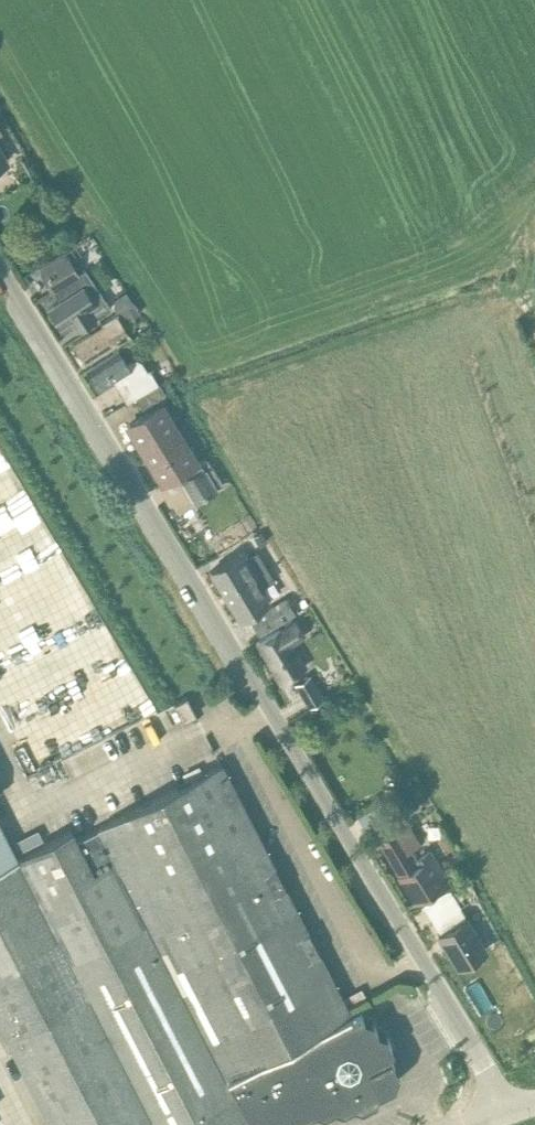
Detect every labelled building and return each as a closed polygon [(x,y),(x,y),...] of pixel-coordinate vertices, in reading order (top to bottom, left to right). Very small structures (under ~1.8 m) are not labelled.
[(9,163),(0,147),(0,168),(9,163)] [(69,254),(42,269),(53,289),(60,300),(49,308),(60,324),(70,318),(77,329),(93,319),(110,308),(99,289),(100,289),(94,280),(88,269),(79,274),(69,254)] [(115,297),(114,308),(117,312),(133,302),(126,290),(115,297)] [(83,364),(102,352),(130,335),(122,323),(139,312),(133,302),(128,306),(101,322),(104,327),(91,335),(72,346),(83,364)] [(106,358),(87,369),(99,388),(113,380),(116,385),(125,380),(128,385),(134,395),(159,382),(150,367),(147,369),(142,360),(137,358),(131,358),(125,361),(118,350),(106,358)] [(159,382),(134,395),(142,408),(165,394),(159,382)] [(159,405),(130,423),(144,446),(165,480),(181,470),(186,478),(182,480),(195,502),(214,490),(216,489),(203,468),(200,464),(196,466),(173,428),(159,405)] [(3,496),(8,494),(23,493),(23,498),(30,498),(0,434),(0,496),(3,496)] [(267,541),(261,531),(252,536),(258,546),(267,541)] [(248,592),(258,585),(270,578),(258,558),(250,563),(243,551),(210,570),(223,592),(241,582),(248,592)] [(240,619),(268,602),(258,585),(248,592),(241,582),(223,592),(240,619)] [(286,598),(250,619),(259,634),(294,612),(286,598)] [(278,629),(256,643),(280,683),(304,668),(289,645),(303,636),(294,620),(279,630),(278,629)] [(309,674),(295,683),(309,707),(324,698),(309,674)] [(183,721),(196,714),(187,696),(174,703),(183,721)] [(308,711),(291,721),(302,738),(308,734),(302,724),(312,717),(308,711)] [(334,1108),(343,1111),(353,1105),(362,1108),(375,1101),(378,1092),(389,1087),(395,1066),(390,1056),(393,1047),(385,1034),(377,1031),(372,1020),(363,1018),(359,1010),(350,1014),(222,764),(76,838),(72,830),(16,858),(0,826),(0,1024),(52,1124),(229,1124),(247,1116),(252,1124),(287,1124),(315,1111),(324,1113),(334,1108)] [(388,802),(398,818),(410,810),(400,794),(388,802)] [(406,822),(378,839),(393,865),(391,866),(412,903),(447,882),(428,850),(413,858),(406,846),(417,840),(406,822)] [(449,887),(423,903),(441,932),(438,934),(458,967),(486,950),(474,931),(449,887)] [(5,1071),(4,1072),(17,1095),(28,1089),(0,1039),(0,1063),(5,1071)]
